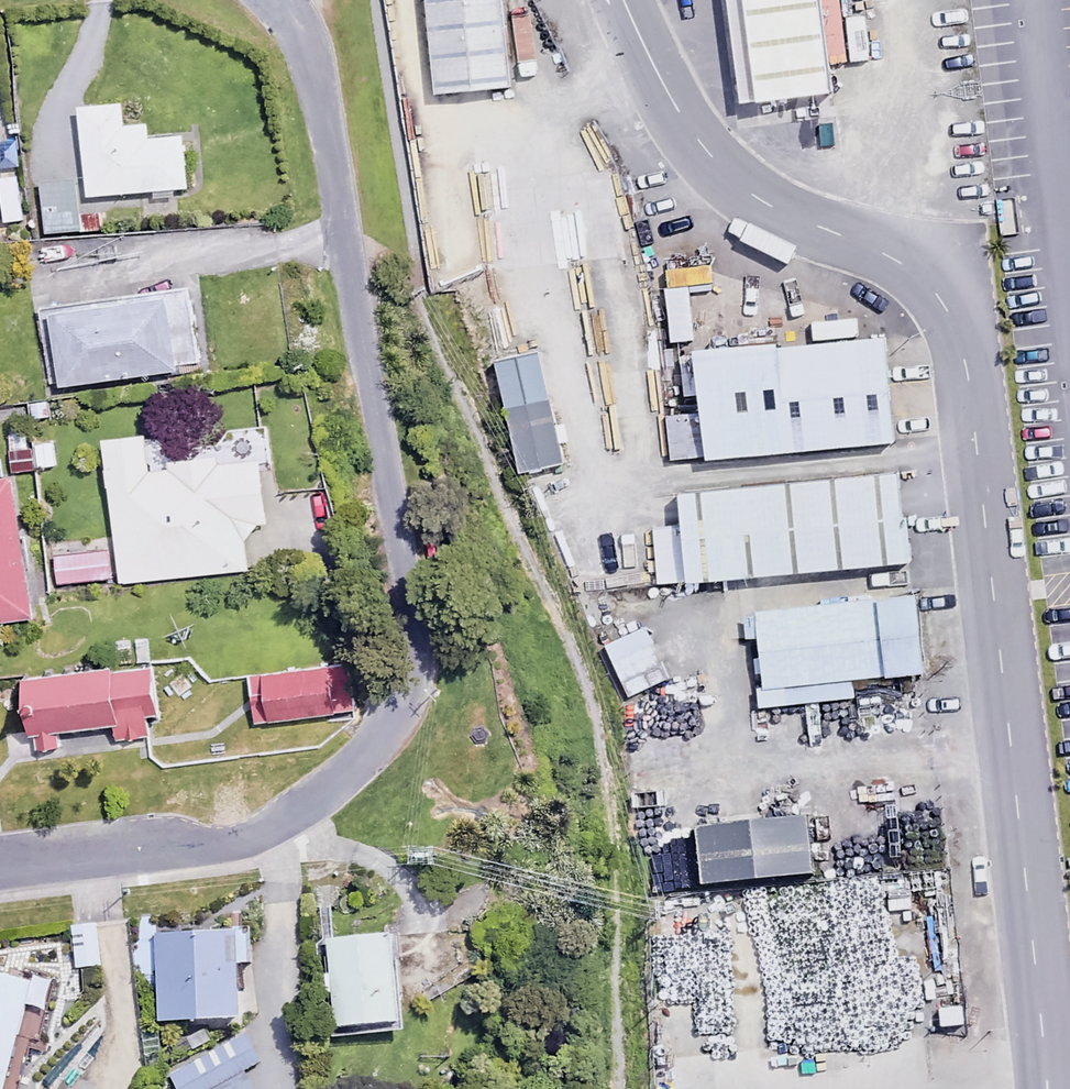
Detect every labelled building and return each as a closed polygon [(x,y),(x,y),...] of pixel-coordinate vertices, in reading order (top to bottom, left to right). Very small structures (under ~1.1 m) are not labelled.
[(439,95),(519,87),(511,0),(430,0),(439,95)] [(759,96),(831,87),(819,0),(746,0),(759,96)] [(121,103),(78,106),(84,194),(186,188),(182,136),(148,138),(147,123),(123,125),(121,103)] [(98,212),(73,213),(73,180),(37,180),(37,230),(98,229),(98,212)] [(707,259),(662,263),(668,340),(691,338),(687,284),(709,282),(707,259)] [(196,368),(187,295),(49,312),(57,384),(196,368)] [(891,333),(704,344),(711,456),(898,445),(891,333)] [(561,460),(540,352),(502,359),(523,468),(561,460)] [(147,465),(144,435),(103,439),(115,580),(245,569),(242,539),(255,524),(265,523),(259,456),(147,465)] [(30,444),(32,467),(53,465),(50,439),(30,441),(30,444)] [(32,467),(30,444),(6,447),(8,470),(32,467)] [(901,475),(654,494),(661,582),(908,562),(901,475)] [(14,478),(0,479),(0,620),(30,617),(14,478)] [(105,547),(49,552),(52,581),(107,577),(105,547)] [(922,597),(757,612),(763,684),(928,669),(922,597)] [(667,676),(644,625),(600,644),(623,695),(667,676)] [(156,657),(20,669),(26,729),(33,728),(35,750),(55,748),(53,725),(108,719),(110,739),(152,735),(150,718),(162,717),(156,657)] [(355,710),(350,664),(249,677),(255,723),(355,710)] [(809,820),(701,827),(705,885),(813,878),(809,820)] [(96,925),(71,927),(74,967),(98,965),(96,925)] [(249,963),(248,931),(156,933),(159,1020),(239,1018),(237,964),(249,963)] [(330,1037),(405,1030),(396,932),(322,939),(330,1037)] [(0,974),(0,1088),(4,1088),(31,982),(0,974)] [(240,1028),(168,1068),(179,1088),(252,1088),(241,1070),(258,1060),(240,1028)]
